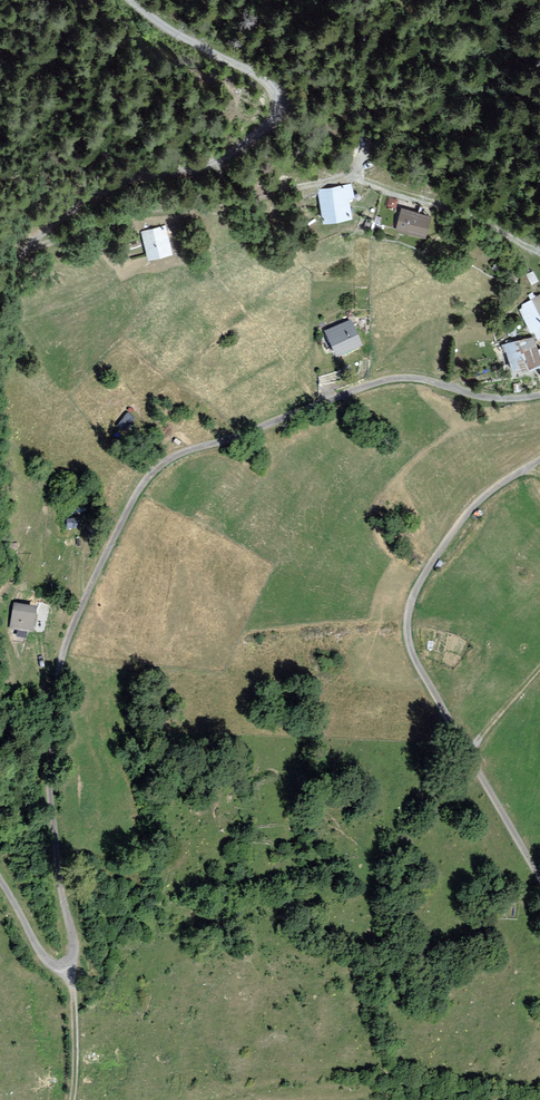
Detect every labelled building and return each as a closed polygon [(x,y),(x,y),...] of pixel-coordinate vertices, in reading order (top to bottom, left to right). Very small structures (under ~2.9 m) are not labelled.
[(358,219),(353,188),(322,193),(327,224),(358,219)] [(436,219),(407,210),(401,230),(431,238),(436,219)] [(174,255),(166,228),(143,234),(151,261),(174,255)] [(524,309),(539,338),(539,300),(524,309)] [(363,349),(351,324),(328,335),(340,360),(363,349)] [(536,338),(508,346),(516,373),(539,366),(539,351),(536,338)] [(40,612),(17,606),(12,627),(34,633),(40,612)]
